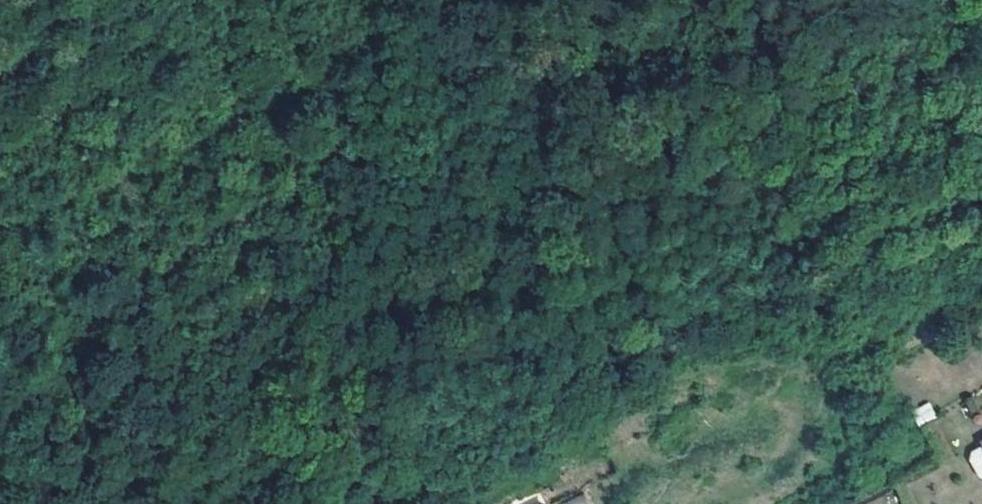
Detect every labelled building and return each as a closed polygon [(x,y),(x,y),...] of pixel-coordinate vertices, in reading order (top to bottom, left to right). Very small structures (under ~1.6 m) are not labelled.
[(928,402),(912,411),(919,425),(936,416),(928,402)] [(978,441),(979,445),(968,451),(966,460),(977,477),(981,477),(981,439),(978,441)] [(566,501),(567,503),(591,503),(585,493),(566,501)]
